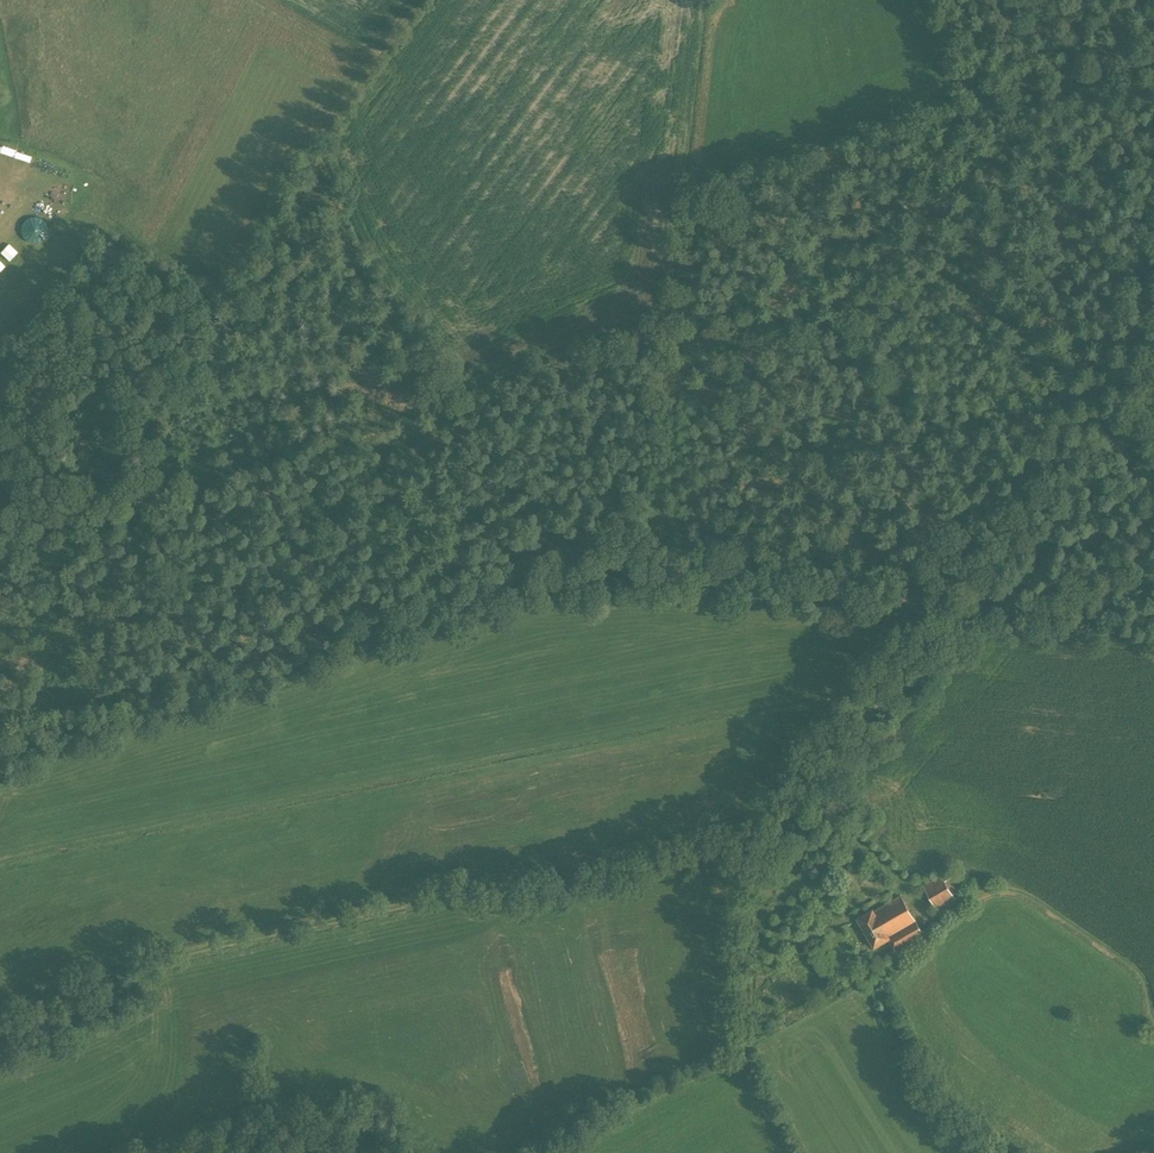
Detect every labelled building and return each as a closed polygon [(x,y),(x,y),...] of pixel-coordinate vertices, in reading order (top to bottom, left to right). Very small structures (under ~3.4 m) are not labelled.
[(941,875),(923,885),(937,910),(955,899),(953,895),(965,887),(957,874),(945,881),(941,875)] [(902,898),(875,913),(873,911),(858,920),(874,947),(888,939),(895,950),(923,934),(902,898)]
